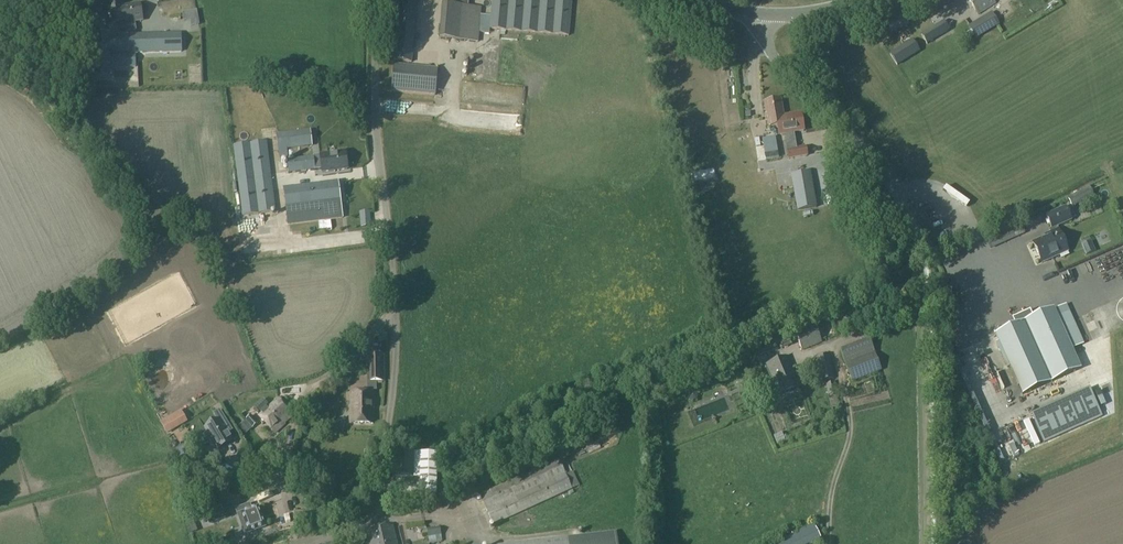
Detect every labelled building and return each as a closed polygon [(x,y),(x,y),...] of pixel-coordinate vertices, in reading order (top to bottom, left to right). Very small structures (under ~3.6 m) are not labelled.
[(123,7),(122,0),(108,0),(105,0),(109,24),(118,22),(119,29),(125,28),(124,21),(126,21),(123,7)] [(394,1),(399,1),(393,61),(412,63),(417,2),(399,0),(394,0),(394,1)] [(450,5),(442,4),(439,39),(478,42),(479,28),(489,28),(489,29),(569,36),(572,0),(492,0),(490,16),(480,15),(481,7),(467,6),(468,0),(451,0),(450,5)] [(955,3),(953,0),(934,0),(939,10),(955,3)] [(978,15),(995,3),(993,0),(968,0),(978,15)] [(124,21),(125,28),(126,33),(136,31),(135,22),(142,20),(140,4),(123,7),(126,21),(124,21)] [(976,40),(999,25),(991,12),(968,27),(976,40)] [(909,24),(904,14),(887,22),(892,32),(909,24)] [(950,31),(943,20),(921,34),(927,44),(950,31)] [(134,36),(136,54),(181,52),(181,33),(126,34),(127,36),(134,36)] [(136,67),(136,54),(134,36),(127,36),(126,34),(93,35),(94,77),(110,76),(110,68),(136,67)] [(898,65),(920,52),(912,39),(890,53),(898,65)] [(394,65),(391,91),(434,95),(437,68),(394,65)] [(801,113),(783,116),(780,99),(764,102),(769,127),(777,126),(779,135),(785,134),(785,138),(785,139),(788,160),(808,157),(806,146),(797,148),(794,133),(804,131),(801,113)] [(276,134),(279,158),(287,157),(287,150),(312,147),(310,130),(276,134)] [(233,145),(242,216),(276,212),(267,141),(233,145)] [(347,169),(345,153),(320,156),(322,172),(347,169)] [(315,170),(314,156),(286,160),(288,174),(315,170)] [(716,183),(728,184),(729,164),(717,163),(716,183)] [(797,211),(817,208),(810,171),(791,175),(797,211)] [(287,225),(343,218),(338,181),(282,188),(287,225)] [(1072,206),(1094,196),(1089,187),(1067,198),(1072,206)] [(1042,263),(1068,251),(1064,245),(1067,244),(1064,236),(1061,237),(1056,227),(1071,220),(1075,218),(1072,211),(1068,213),(1066,207),(1046,216),(1052,229),(1049,230),(1051,233),(1045,236),(1046,237),(1033,242),(1042,263)] [(371,226),(370,212),(359,213),(361,227),(371,226)] [(951,221),(946,223),(953,238),(957,237),(951,221)] [(993,336),(1021,397),(1080,369),(1071,349),(1083,344),(1069,311),(1057,317),(1053,309),(1030,319),(1027,312),(1022,314),(1023,315),(1016,319),(1015,317),(1010,320),(1013,327),(993,336)] [(814,324),(794,333),(801,351),(822,342),(814,324)] [(787,334),(776,337),(765,341),(769,351),(779,348),(780,349),(791,344),(787,334)] [(881,371),(874,353),(874,352),(870,340),(840,351),(845,364),(852,382),(881,371)] [(383,355),(367,355),(367,369),(370,369),(370,382),(383,382),(383,355)] [(766,365),(774,383),(755,390),(760,399),(777,392),(779,395),(799,386),(787,356),(766,365)] [(694,381),(699,392),(719,384),(715,373),(694,381)] [(828,397),(837,396),(835,383),(826,385),(828,397)] [(373,423),(374,394),(350,393),(350,423),(373,423)] [(284,425),(284,424),(294,415),(278,398),(258,416),(275,434),(284,425)] [(226,424),(213,432),(214,434),(212,436),(224,453),(225,451),(227,453),(240,444),(236,438),(242,434),(228,413),(222,417),(226,424)] [(253,428),(258,423),(251,416),(246,421),(253,428)] [(167,434),(173,430),(166,418),(160,422),(167,434)] [(579,436),(586,449),(621,433),(615,419),(579,436)] [(434,495),(435,454),(413,454),(413,453),(387,452),(387,476),(418,477),(418,494),(434,495)] [(479,495),(493,526),(572,490),(558,459),(479,495)] [(241,508),(243,514),(238,515),(242,526),(247,524),(250,532),(265,527),(262,519),(261,516),(258,508),(251,510),(249,505),(241,508)] [(206,513),(210,523),(226,517),(223,507),(206,513)] [(315,511),(305,511),(294,511),(294,521),(316,520),(315,511)] [(822,542),(813,524),(774,543),(818,543),(822,542)] [(389,527),(364,533),(366,543),(393,543),(389,527)] [(429,543),(442,541),(440,527),(427,529),(429,543)] [(616,531),(509,543),(618,543),(616,531)]
